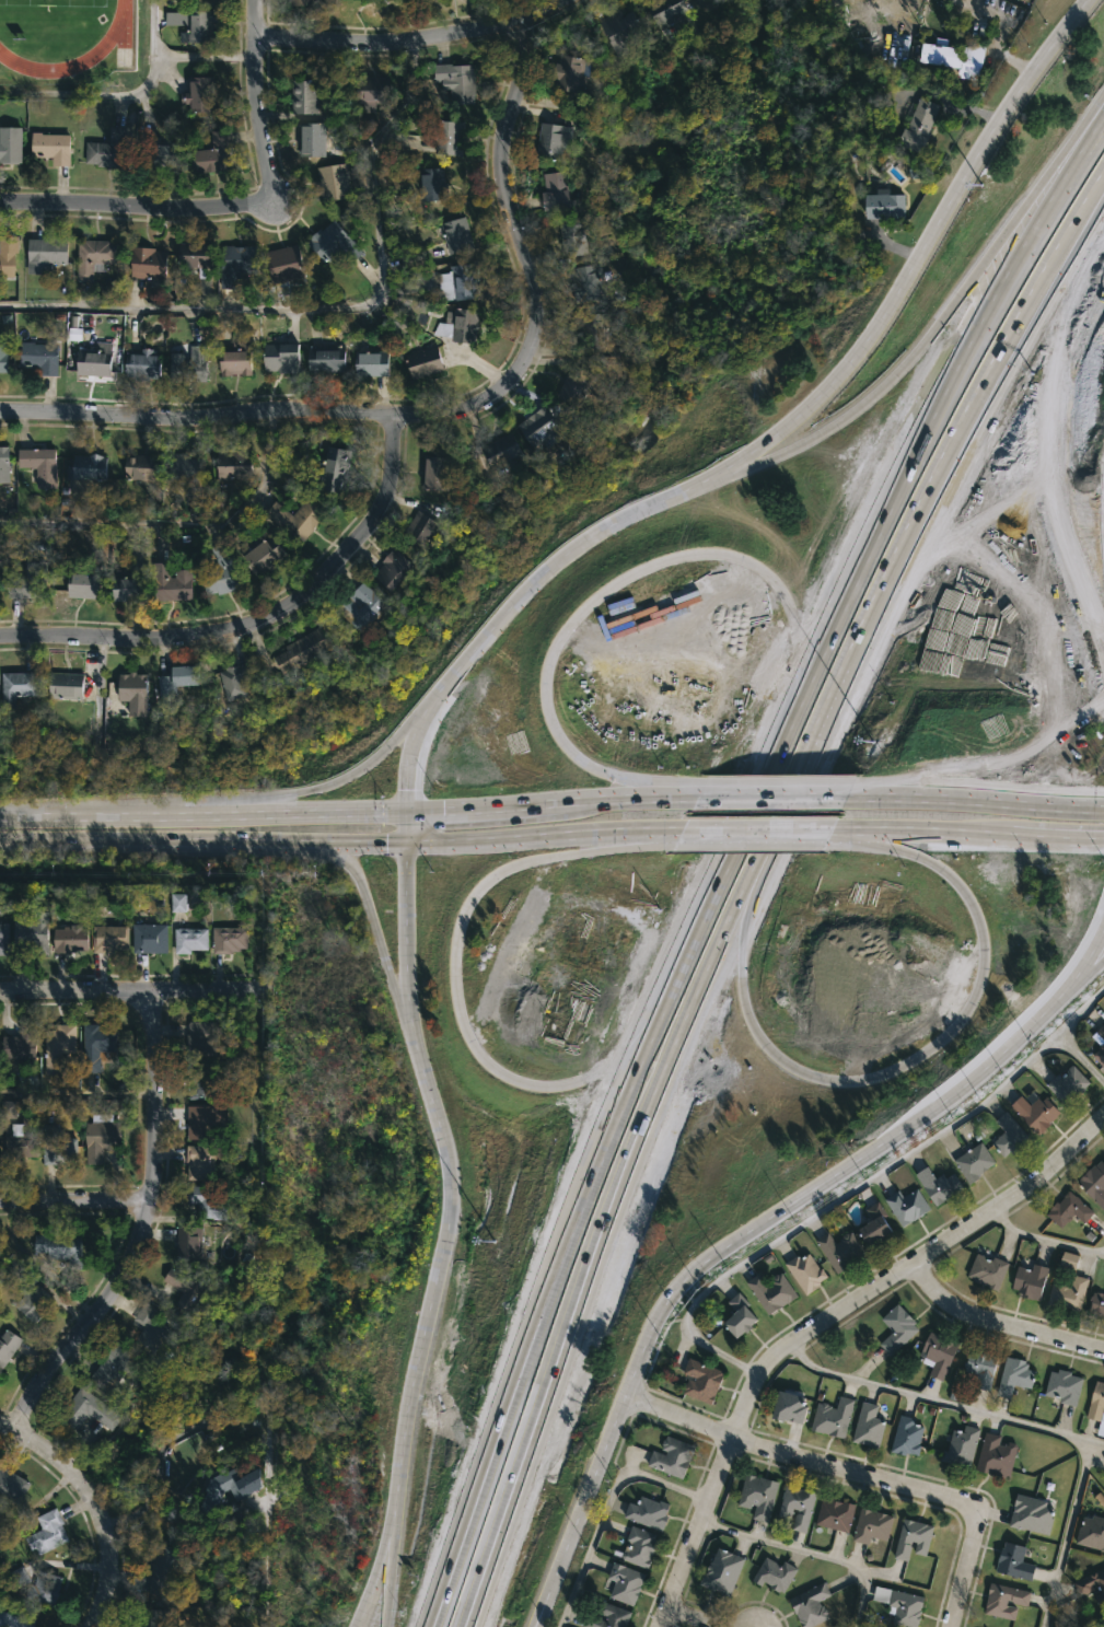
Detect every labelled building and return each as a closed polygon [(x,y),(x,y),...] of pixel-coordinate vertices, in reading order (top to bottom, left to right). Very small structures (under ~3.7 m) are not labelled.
[(643,4),(652,0),(683,0),(687,9),(654,26),(643,4)] [(212,26),(212,30),(217,30),(217,42),(178,42),(178,32),(187,32),(187,10),(217,10),(217,21),(212,21),(212,26)] [(615,58),(628,52),(623,42),(641,34),(632,12),(616,19),(614,13),(598,20),(615,58)] [(948,40),(946,46),(962,48),(963,40),(986,45),(980,80),(957,77),(958,67),(920,60),(922,42),(934,44),(936,36),(948,38),(948,40)] [(593,60),(586,90),(580,89),(579,93),(554,88),(556,79),(551,78),(555,62),(558,62),(559,54),(593,60)] [(452,63),(452,65),(472,65),(472,73),(474,73),(474,103),(451,103),(451,81),(433,81),(433,63),(452,63)] [(212,95),(213,111),(187,112),(187,105),(179,105),(178,92),(186,92),(186,78),(212,77),(212,95)] [(374,114),(353,114),(353,77),(387,77),(387,101),(374,101),(374,114)] [(316,114),(291,114),(291,80),(317,80),(316,114)] [(941,105),(921,152),(898,141),(904,128),(906,129),(920,96),(941,105)] [(463,138),(462,155),(435,153),(438,120),(464,123),(463,138)] [(324,123),(324,156),(299,155),(299,121),(324,123)] [(565,125),(560,161),(534,158),(539,121),(565,125)] [(20,163),(0,162),(0,127),(21,127),(20,163)] [(126,128),(124,165),(117,165),(117,168),(95,167),(95,164),(84,163),(85,142),(108,143),(108,127),(126,128)] [(231,170),(190,172),(188,151),(211,149),(210,131),(228,130),(231,170)] [(40,132),(40,133),(69,135),(69,165),(51,165),(51,156),(31,156),(31,132),(40,132)] [(166,144),(165,162),(140,161),(141,136),(160,137),(159,143),(166,144)] [(349,198),(322,201),(317,166),(346,163),(349,198)] [(446,200),(421,201),(419,168),(445,166),(446,200)] [(569,207),(543,210),(541,191),(544,191),(542,173),(566,171),(569,207)] [(873,218),(865,218),(865,195),(905,195),(905,218),(873,218)] [(474,247),(449,254),(439,223),(464,217),(474,247)] [(333,220),(358,248),(345,260),(337,251),(321,265),(304,245),(309,242),(306,240),(318,229),(321,231),(333,220)] [(585,253),(562,256),(557,223),(580,220),(585,253)] [(13,278),(0,278),(0,236),(16,236),(16,253),(14,253),(13,278)] [(49,274),(27,274),(27,239),(67,237),(67,264),(50,264),(49,274)] [(109,242),(117,242),(116,264),(103,263),(102,271),(92,270),(92,281),(74,280),(75,242),(82,242),(82,240),(109,241),(109,242)] [(191,276),(179,275),(181,242),(208,243),(208,265),(191,265),(191,276)] [(224,289),(219,289),(220,245),(257,246),(256,272),(239,272),(239,289),(224,289)] [(276,283),(274,283),(266,252),(298,245),(304,277),(276,283)] [(166,252),(164,280),(130,277),(132,246),(153,248),(153,251),(166,252)] [(479,298),(440,301),(437,275),(450,272),(449,266),(477,263),(479,298)] [(604,298),(574,303),(572,287),(576,287),(572,267),(599,264),(604,298)] [(481,311),(477,345),(451,341),(452,337),(432,335),(433,322),(445,324),(446,312),(453,313),(453,307),(481,311)] [(606,335),(606,349),(579,349),(579,345),(578,345),(580,313),(607,314),(606,335)] [(201,334),(204,346),(206,346),(205,382),(168,381),(168,353),(183,352),(183,359),(189,359),(189,346),(190,346),(188,334),(201,334)] [(249,368),(251,375),(240,375),(240,373),(230,373),(230,376),(219,376),(218,347),(231,347),(231,339),(249,339),(249,368)] [(33,341),(33,344),(57,345),(56,376),(38,375),(38,368),(16,367),(18,341),(33,341)] [(112,342),(108,379),(75,375),(77,348),(93,350),(94,341),(112,342)] [(297,370),(297,373),(277,373),(277,371),(263,371),(263,344),(297,344),(298,370),(297,370)] [(367,345),(367,350),(387,350),(387,375),(355,375),(355,351),(358,351),(358,345),(367,345)] [(332,373),(307,373),(307,346),(345,346),(345,373),(332,373)] [(444,370),(411,380),(405,355),(437,346),(444,370)] [(148,348),(152,350),(152,353),(161,353),(159,380),(125,377),(127,351),(140,352),(140,349),(148,348)] [(585,394),(580,407),(557,397),(570,365),(593,374),(585,394)] [(559,430),(531,449),(514,423),(543,405),(559,430)] [(501,464),(489,469),(478,448),(511,432),(521,454),(501,464)] [(9,483),(8,446),(0,447),(0,483),(9,483)] [(350,451),(342,495),(314,489),(318,468),(323,469),(327,446),(350,451)] [(56,449),(55,488),(35,488),(35,468),(16,468),(16,449),(56,449)] [(229,479),(217,479),(217,451),(230,451),(230,449),(251,449),(251,479),(229,479)] [(204,458),(202,477),(168,476),(170,453),(189,454),(189,458),(204,458)] [(160,456),(159,481),(143,480),(142,486),(131,485),(132,480),(124,479),(126,454),(160,456)] [(105,457),(104,481),(66,478),(67,461),(71,461),(71,455),(105,457)] [(451,458),(449,492),(421,490),(423,456),(451,458)] [(325,514),(299,545),(263,515),(275,501),(292,515),(306,498),(325,514)] [(439,524),(422,550),(400,536),(417,510),(439,524)] [(283,555),(274,561),(272,559),(266,563),(268,566),(253,577),(234,548),(265,527),(283,555)] [(236,590),(218,595),(217,592),(212,593),(213,596),(207,598),(199,569),(219,566),(209,548),(225,542),(233,561),(241,585),(235,588),(236,590)] [(414,567),(392,591),(371,572),(393,548),(414,567)] [(12,597),(5,597),(7,579),(24,579),(24,561),(45,562),(44,586),(42,586),(42,597),(12,597)] [(168,562),(170,578),(174,578),(174,569),(191,569),(191,600),(155,600),(155,563),(168,562)] [(98,579),(97,600),(66,597),(68,573),(98,576),(98,579)] [(127,602),(115,602),(116,579),(144,580),(143,602),(127,602)] [(386,606),(361,634),(336,611),(361,583),(386,606)] [(330,650),(297,670),(294,666),(280,674),(272,659),(286,651),(283,648),(318,628),(330,650)] [(245,665),(249,679),(242,682),(246,696),(226,702),(218,673),(223,671),(223,669),(231,665),(231,667),(245,665)] [(176,697),(159,698),(158,677),(170,676),(170,667),(197,666),(198,686),(175,687),(176,697)] [(14,708),(1,709),(0,674),(36,672),(37,696),(14,697),(14,708)] [(81,699),(81,700),(47,699),(49,673),(82,674),(81,699)] [(118,674),(119,702),(128,702),(129,717),(147,716),(146,674),(118,674)] [(173,913),(187,912),(187,894),(172,895),(173,913)] [(47,921),(47,954),(33,954),(33,942),(11,941),(12,910),(33,910),(32,920),(47,921)] [(144,922),(166,923),(166,952),(132,952),(132,923),(144,922)] [(80,923),(80,927),(85,927),(86,951),(53,952),(53,927),(62,927),(62,925),(67,925),(67,927),(69,927),(69,923),(80,923)] [(0,924),(0,955),(9,955),(9,924),(0,924)] [(103,925),(127,926),(127,949),(92,950),(92,925),(103,925)] [(188,927),(207,928),(207,949),(189,949),(190,953),(174,953),(174,928),(188,927)] [(216,953),(212,953),(212,927),(246,927),(246,948),(239,946),(239,951),(232,951),(232,953),(216,953)] [(217,1020),(217,1024),(222,1024),(222,1043),(217,1043),(217,1055),(189,1055),(189,1021),(217,1020)] [(3,1057),(1,1057),(1,1036),(19,1036),(19,1023),(37,1023),(37,1041),(33,1041),(33,1058),(3,1057)] [(46,1067),(45,1067),(44,1030),(56,1030),(56,1023),(74,1023),(74,1051),(59,1053),(59,1067),(46,1067)] [(1091,1035),(1103,1023),(1103,1068),(1092,1055),(1100,1045),(1091,1035)] [(97,1024),(97,1027),(115,1027),(115,1050),(111,1050),(111,1060),(100,1060),(100,1069),(82,1069),(82,1024),(97,1024)] [(213,1064),(214,1097),(188,1097),(187,1089),(186,1089),(186,1064),(213,1064)] [(1072,1065),(1090,1082),(1084,1088),(1086,1090),(1080,1096),(1077,1094),(1074,1096),(1077,1099),(1067,1108),(1045,1085),(1058,1073),(1061,1077),(1072,1065)] [(1024,1100),(1030,1105),(1038,1097),(1042,1101),(1046,1096),(1061,1113),(1038,1135),(1010,1105),(1021,1095),(1024,1100)] [(216,1139),(186,1139),(186,1105),(217,1106),(216,1139)] [(1032,1141),(1018,1154),(1016,1153),(1013,1155),(1010,1151),(1003,1157),(991,1143),(1004,1131),(995,1120),(1006,1111),(1032,1141)] [(111,1114),(111,1120),(119,1120),(119,1149),(85,1149),(85,1120),(92,1120),(92,1114),(111,1114)] [(15,1155),(3,1155),(3,1135),(10,1135),(11,1123),(36,1123),(35,1155),(15,1155)] [(54,1125),(53,1137),(77,1137),(77,1164),(42,1164),(43,1125),(54,1125)] [(983,1144),(995,1162),(977,1174),(979,1177),(969,1184),(953,1160),(971,1148),(972,1149),(981,1142),(983,1144)] [(213,1146),(212,1181),(186,1179),(186,1146),(213,1146)] [(1101,1160),(1103,1163),(1103,1210),(1076,1182),(1094,1164),(1095,1165),(1101,1160)] [(927,1166),(936,1178),(942,1173),(945,1177),(953,1172),(965,1189),(946,1201),(945,1199),(937,1206),(916,1174),(927,1166)] [(226,1200),(225,1220),(201,1218),(202,1204),(184,1202),(185,1185),(218,1187),(217,1200),(226,1200)] [(917,1187),(930,1209),(903,1227),(884,1198),(898,1189),(903,1196),(917,1187)] [(1068,1189),(1094,1211),(1084,1223),(1077,1217),(1074,1220),(1072,1218),(1061,1228),(1045,1215),(1057,1201),(1058,1202),(1068,1189)] [(884,1239),(879,1242),(878,1240),(869,1246),(858,1229),(872,1219),(865,1209),(878,1200),(886,1213),(882,1216),(893,1231),(883,1236),(884,1239)] [(200,1258),(176,1258),(176,1227),(201,1227),(200,1258)] [(851,1231),(865,1253),(850,1265),(851,1266),(848,1268),(847,1266),(837,1274),(815,1241),(827,1232),(836,1243),(839,1241),(838,1240),(841,1237),(841,1235),(851,1231)] [(80,1234),(80,1268),(67,1268),(67,1259),(47,1259),(47,1253),(36,1253),(36,1235),(80,1234)] [(1059,1266),(1075,1270),(1079,1256),(1063,1252),(1059,1266)] [(984,1258),(992,1260),(993,1256),(1009,1263),(998,1290),(996,1290),(973,1281),(974,1279),(966,1276),(976,1253),(985,1256),(984,1258)] [(809,1254),(820,1269),(822,1268),(827,1276),(820,1281),(820,1282),(818,1285),(820,1286),(805,1295),(785,1264),(798,1255),(800,1259),(809,1254)] [(1048,1267),(1039,1301),(1021,1295),(1022,1293),(1018,1292),(1019,1290),(1012,1288),(1018,1265),(1031,1270),(1033,1263),(1048,1267)] [(171,1266),(205,1287),(189,1313),(174,1303),(181,1292),(162,1280),(171,1266)] [(781,1272),(797,1295),(768,1315),(745,1282),(758,1274),(767,1286),(770,1283),(769,1281),(772,1279),(772,1276),(781,1272)] [(1088,1279),(1080,1311),(1060,1305),(1060,1308),(1047,1304),(1053,1285),(1061,1287),(1061,1285),(1070,1289),(1074,1275),(1088,1279)] [(40,1288),(53,1299),(43,1310),(45,1312),(33,1324),(10,1302),(23,1288),(30,1294),(37,1286),(40,1288)] [(748,1330),(746,1333),(745,1332),(736,1339),(722,1324),(735,1311),(728,1301),(739,1291),(749,1303),(746,1306),(757,1318),(751,1325),(753,1327),(748,1330)] [(1096,1291),(1103,1295),(1103,1317),(1088,1312),(1093,1292),(1096,1291)] [(150,1321),(160,1328),(163,1324),(179,1335),(170,1349),(161,1344),(153,1353),(133,1340),(143,1326),(132,1318),(143,1301),(158,1311),(150,1321)] [(918,1329),(891,1357),(879,1345),(893,1332),(881,1320),(897,1303),(915,1323),(914,1324),(918,1329)] [(21,1339),(0,1370),(0,1334),(5,1328),(21,1339)] [(931,1330),(943,1337),(944,1335),(961,1343),(941,1381),(929,1375),(932,1368),(921,1362),(926,1353),(921,1351),(931,1330)] [(137,1359),(107,1394),(86,1375),(116,1341),(137,1359)] [(969,1351),(985,1352),(998,1357),(988,1391),(974,1386),(977,1374),(964,1371),(969,1351)] [(1006,1357),(1025,1361),(1025,1362),(1029,1363),(1027,1369),(1036,1371),(1031,1388),(1014,1385),(1010,1399),(996,1395),(1006,1357)] [(723,1372),(711,1404),(683,1393),(685,1383),(686,1383),(688,1380),(694,1382),(695,1379),(683,1373),(688,1358),(723,1372)] [(1071,1372),(1070,1374),(1083,1379),(1076,1407),(1060,1402),(1061,1398),(1044,1395),(1050,1371),(1057,1372),(1058,1369),(1071,1372)] [(1096,1381),(1103,1383),(1103,1437),(1096,1434),(1100,1421),(1086,1417),(1096,1381)] [(79,1386),(121,1416),(111,1431),(92,1417),(90,1420),(84,1416),(78,1427),(83,1431),(81,1436),(54,1417),(67,1398),(69,1401),(79,1386)] [(787,1388),(804,1393),(803,1402),(805,1402),(804,1406),(807,1406),(803,1425),(771,1418),(779,1390),(783,1392),(785,1388),(787,1388)] [(855,1399),(844,1439),(810,1430),(817,1403),(826,1404),(832,1406),(830,1407),(836,1409),(839,1396),(855,1399)] [(886,1420),(879,1448),(851,1441),(862,1401),(878,1405),(874,1417),(886,1420)] [(920,1445),(918,1455),(908,1453),(905,1453),(904,1455),(890,1451),(899,1415),(915,1419),(914,1423),(923,1427),(919,1444),(920,1445)] [(980,1429),(969,1468),(939,1461),(942,1450),(946,1452),(953,1429),(963,1432),(965,1425),(980,1429)] [(999,1444),(1003,1445),(1004,1443),(1008,1442),(1015,1443),(1018,1448),(1009,1477),(993,1474),(995,1472),(991,1471),(990,1474),(975,1471),(985,1432),(1001,1437),(999,1444)] [(695,1446),(682,1479),(647,1465),(652,1451),(665,1455),(666,1451),(661,1449),(662,1445),(661,1442),(666,1436),(695,1446)] [(18,1503),(0,1493),(0,1466),(30,1484),(18,1503)] [(235,1467),(243,1484),(214,1496),(212,1495),(211,1498),(202,1495),(204,1492),(201,1491),(207,1479),(218,1473),(219,1475),(235,1467)] [(754,1477),(779,1481),(768,1523),(752,1519),(755,1506),(751,1504),(749,1509),(737,1506),(745,1474),(754,1477)] [(816,1494),(805,1533),(791,1530),(794,1515),(791,1515),(790,1520),(778,1515),(786,1486),(816,1494)] [(1053,1509),(1051,1512),(1055,1513),(1049,1536),(1009,1526),(1018,1494),(1047,1502),(1046,1506),(1053,1509)] [(648,1499),(670,1504),(665,1515),(667,1516),(661,1532),(624,1516),(629,1502),(637,1506),(638,1500),(639,1500),(641,1496),(648,1499)] [(838,1501),(840,1502),(841,1501),(856,1504),(848,1533),(815,1524),(822,1500),(828,1501),(829,1498),(838,1501)] [(67,1541),(37,1556),(34,1548),(28,1550),(23,1537),(40,1529),(35,1516),(55,1507),(62,1523),(59,1524),(67,1541)] [(871,1511),(893,1516),(887,1541),(870,1536),(868,1545),(852,1541),(860,1508),(871,1511)] [(1094,1515),(1103,1518),(1103,1553),(1099,1552),(1100,1549),(1076,1543),(1080,1526),(1081,1527),(1085,1518),(1092,1519),(1093,1514),(1094,1515)] [(933,1526),(926,1557),(914,1554),(915,1548),(911,1547),(907,1561),(898,1559),(898,1560),(894,1560),(895,1558),(893,1557),(903,1519),(933,1526)] [(655,1550),(653,1552),(647,1570),(623,1560),(621,1556),(623,1553),(628,1552),(631,1543),(626,1541),(631,1525),(655,1535),(654,1539),(659,1542),(655,1550)] [(1025,1547),(1022,1561),(1036,1566),(1032,1580),(995,1571),(1000,1547),(1003,1547),(1004,1542),(1025,1547)] [(744,1559),(729,1595),(698,1584),(702,1573),(706,1574),(710,1561),(712,1562),(718,1548),(744,1559)] [(776,1562),(781,1566),(783,1561),(798,1569),(783,1593),(779,1591),(778,1592),(763,1582),(760,1587),(752,1581),(765,1557),(776,1562)] [(647,1576),(632,1607),(608,1597),(615,1581),(607,1578),(614,1562),(647,1576)] [(1073,1583),(1103,1569),(1103,1604),(1100,1606),(1094,1596),(1101,1593),(1096,1583),(1092,1585),(1094,1591),(1079,1597),(1073,1583)] [(59,1593),(55,1608),(28,1601),(37,1571),(60,1578),(56,1592),(59,1593)] [(828,1618),(811,1626),(801,1626),(788,1600),(824,1582),(830,1595),(818,1602),(821,1606),(822,1605),(826,1609),(828,1618)] [(1031,1593),(1027,1606),(1011,1603),(1011,1601),(1008,1600),(1007,1605),(1018,1607),(1014,1620),(984,1614),(990,1582),(1031,1592),(1031,1593)] [(920,1616),(917,1626),(901,1626),(892,1625),(894,1615),(887,1613),(888,1606),(887,1606),(887,1604),(872,1600),(875,1585),(923,1597),(921,1607),(920,1607),(920,1616)] [(631,1612),(626,1626),(581,1626),(585,1614),(605,1622),(606,1617),(594,1613),(599,1600),(631,1612)] [(24,1626),(27,1626),(0,1626),(0,1611),(26,1619),(24,1626)]
